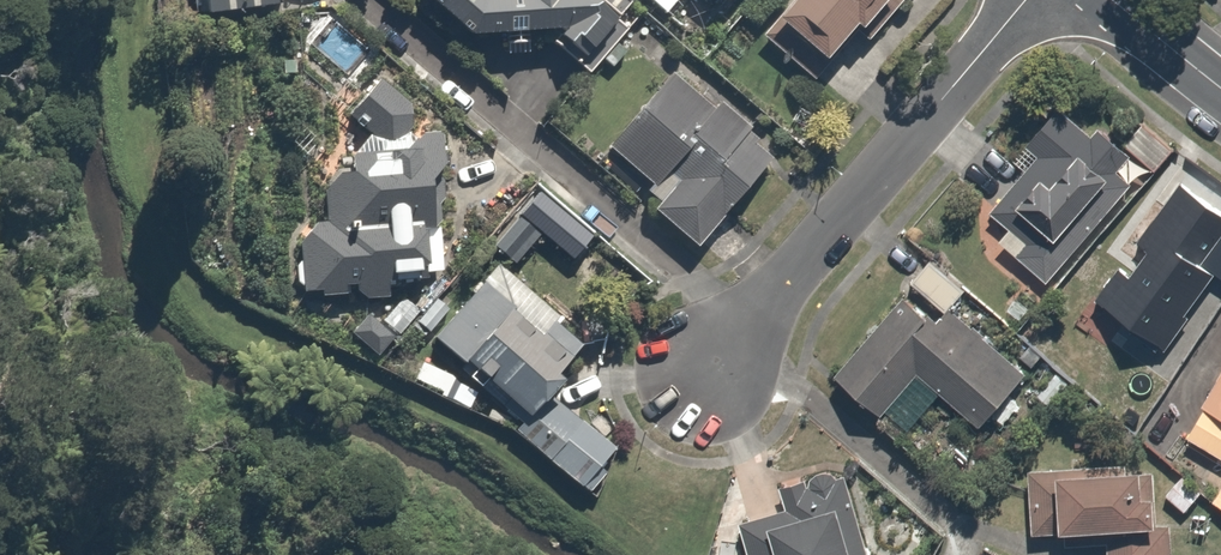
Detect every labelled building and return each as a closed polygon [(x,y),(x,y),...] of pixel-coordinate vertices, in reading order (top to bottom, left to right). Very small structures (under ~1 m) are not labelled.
[(202,13),(268,6),(267,0),(200,0),(202,13)] [(472,48),(550,35),(586,71),(643,16),(626,0),(432,0),(472,48)] [(665,20),(683,0),(642,0),(665,20)] [(769,28),(814,67),(848,28),(859,38),(892,0),(793,0),(769,28)] [(419,105),(385,70),(345,114),(370,137),(317,194),(318,224),(299,225),(302,300),(384,297),(384,284),(444,281),(442,224),(428,225),(426,173),(444,173),(442,128),(412,129),(404,121),(419,105)] [(766,158),(674,71),(595,155),(687,242),(766,158)] [(1070,140),(1017,96),(984,134),(1021,165),(982,210),(1001,226),(989,241),(1048,291),(1146,174),(1085,122),(1070,140)] [(1173,189),(1132,247),(1147,257),(1129,283),(1112,271),(1091,302),(1157,349),(1199,290),(1216,302),(1220,296),(1220,222),(1173,189)] [(929,253),(899,291),(826,382),(869,417),(882,401),(908,421),(932,392),(983,433),(1034,370),(954,306),(970,286),(929,253)] [(489,270),(429,339),(522,421),(583,353),(489,270)] [(1183,442),(1220,465),(1220,377),(1183,442)] [(1136,524),(1130,461),(1025,470),(1033,552),(1099,546),(1100,554),(1177,554),(1173,521),(1136,524)] [(1204,503),(1220,513),(1220,475),(1204,503)] [(725,532),(732,554),(862,554),(835,476),(773,497),(779,514),(725,532)]
